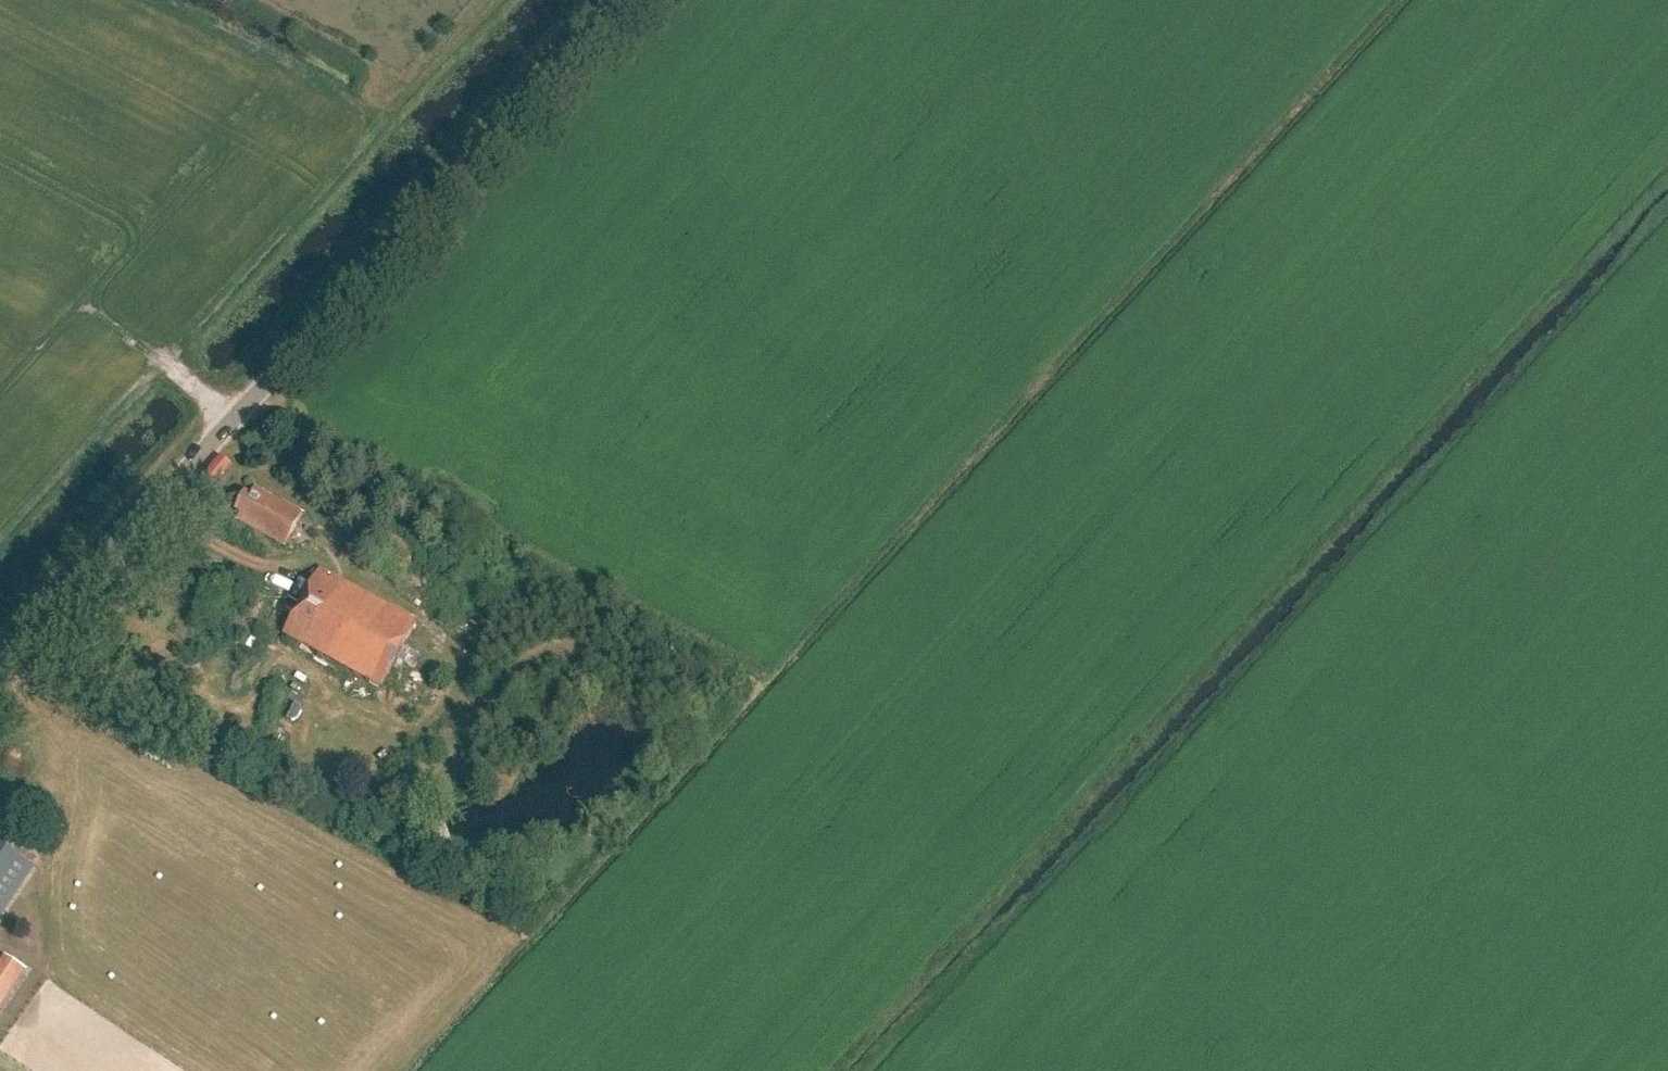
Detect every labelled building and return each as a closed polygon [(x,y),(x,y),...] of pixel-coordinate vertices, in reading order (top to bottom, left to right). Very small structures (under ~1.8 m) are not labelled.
[(285,547),(303,515),(255,488),(251,495),(246,492),(236,511),(242,514),(238,521),(285,547)] [(381,688),(417,624),(322,571),(286,635),(381,688)] [(285,631),(292,598),(272,594),(266,627),(285,631)] [(34,868),(0,845),(0,919),(34,868)] [(26,966),(2,953),(0,958),(0,1015),(26,966)]
